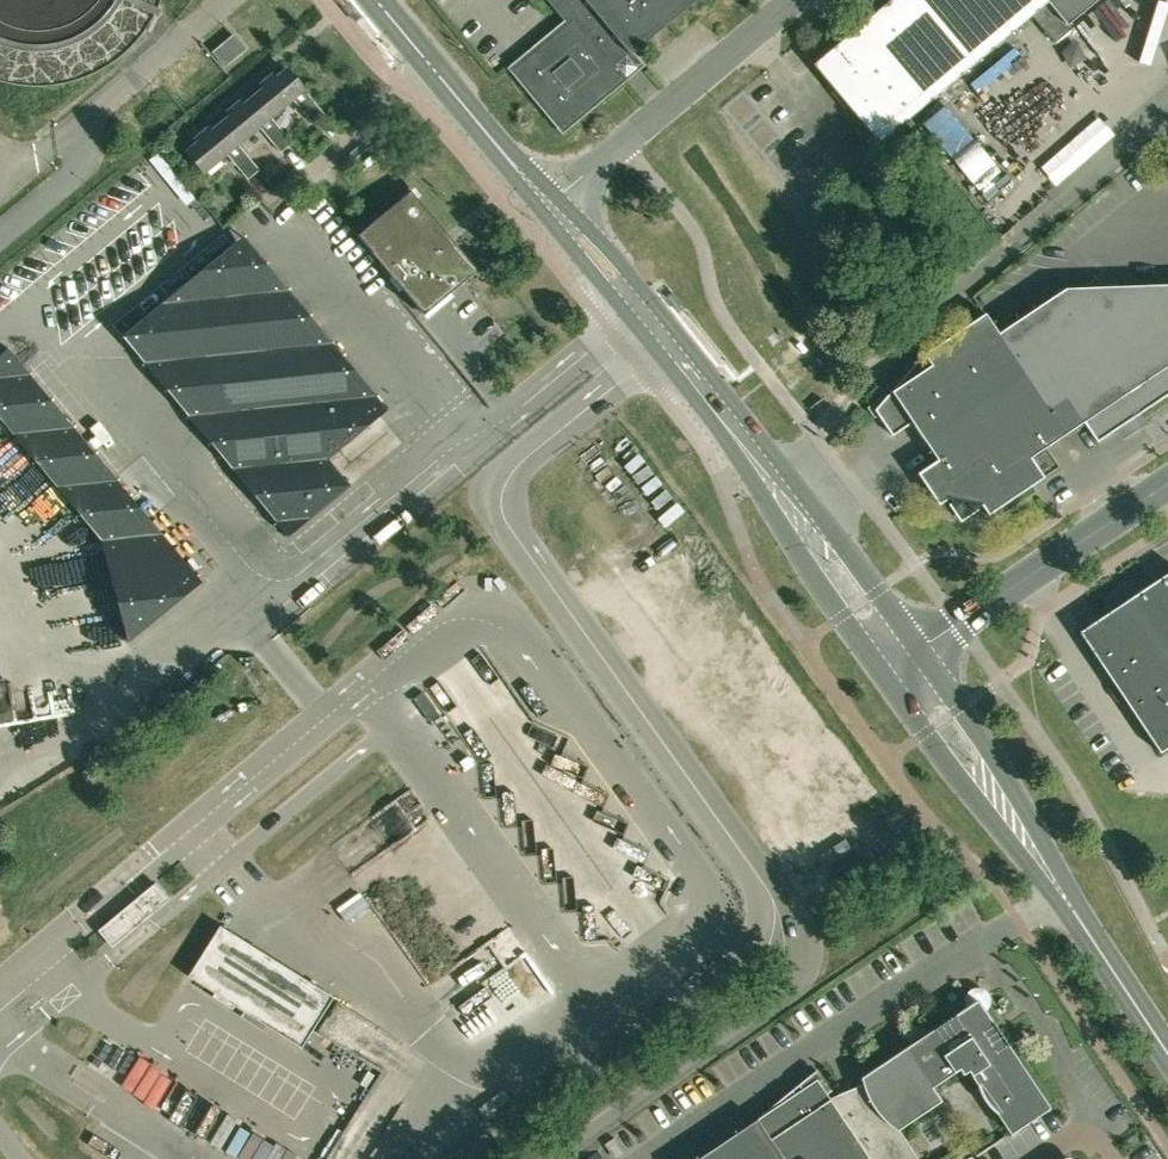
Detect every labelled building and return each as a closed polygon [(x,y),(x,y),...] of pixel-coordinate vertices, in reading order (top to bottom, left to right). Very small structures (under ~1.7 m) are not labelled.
[(567,23),(513,68),(563,128),(623,78),(611,64),(627,50),(630,55),(696,0),(548,0),(567,23)] [(1031,15),(1054,42),(1070,28),(1068,25),(1098,0),(889,0),(813,64),(882,146),(890,139),(887,136),(1031,15)] [(234,35),(214,52),(224,65),(245,48),(234,35)] [(265,88),(255,97),(270,116),(292,97),(314,124),(325,115),(288,70),(277,79),(273,75),(262,84),(265,88)] [(232,115),(222,124),(237,143),(259,125),(281,152),(292,142),(270,116),(255,97),(244,106),(240,102),(229,111),(232,115)] [(200,142),(188,152),(204,170),(226,152),(248,179),(259,169),(237,143),(222,124),(211,133),(208,129),(196,138),(200,142)] [(461,251),(446,233),(411,190),(357,235),(423,314),(477,270),(461,251)] [(892,435),(912,422),(937,459),(917,473),(939,504),(949,497),(955,507),(965,500),(972,510),(981,504),(988,514),(1060,467),(1046,447),(1084,422),(1097,441),(1167,394),(1167,284),(1065,287),(998,332),(985,312),(923,354),(875,409),(892,435)] [(687,309),(674,293),(668,298),(680,314),(687,309)] [(8,348),(0,354),(0,419),(99,538),(127,641),(130,641),(202,581),(139,505),(138,505),(8,348)] [(344,356),(342,354),(220,454),(222,457),(224,455),(237,470),(235,472),(237,475),(239,473),(251,488),(249,490),(251,492),(253,491),(266,506),(264,507),(270,514),(271,513),(284,528),(282,529),(288,536),(350,485),(344,478),(343,479),(330,464),(332,463),(328,458),(388,409),(386,407),(384,408),(371,393),(373,391),(371,389),(369,391),(356,375),(358,374),(356,371),(354,373),(342,358),(344,356)] [(815,360),(808,366),(814,373),(821,367),(815,360)] [(1079,631),(1160,752),(1167,747),(1167,572),(1079,631)] [(156,882),(98,930),(112,947),(170,898),(156,882)] [(219,943),(204,967),(303,1028),(317,1005),(219,943)] [(202,971),(199,976),(207,981),(210,976),(202,971)] [(221,983),(212,996),(233,1009),(241,996),(221,983)] [(904,1154),(892,1141),(888,1135),(941,1100),(932,1086),(959,1068),(963,1074),(968,1070),(977,1084),(981,1095),(988,1104),(996,1112),(1010,1133),(1050,1107),(982,1005),(984,1001),(983,996),(979,994),(974,995),(971,999),(972,1003),(861,1077),(863,1083),(830,1098),(827,1093),(831,1090),(816,1070),(760,1112),(762,1115),(696,1158),(906,1158),(904,1154)] [(598,1150),(584,1158),(604,1158),(598,1150)]
